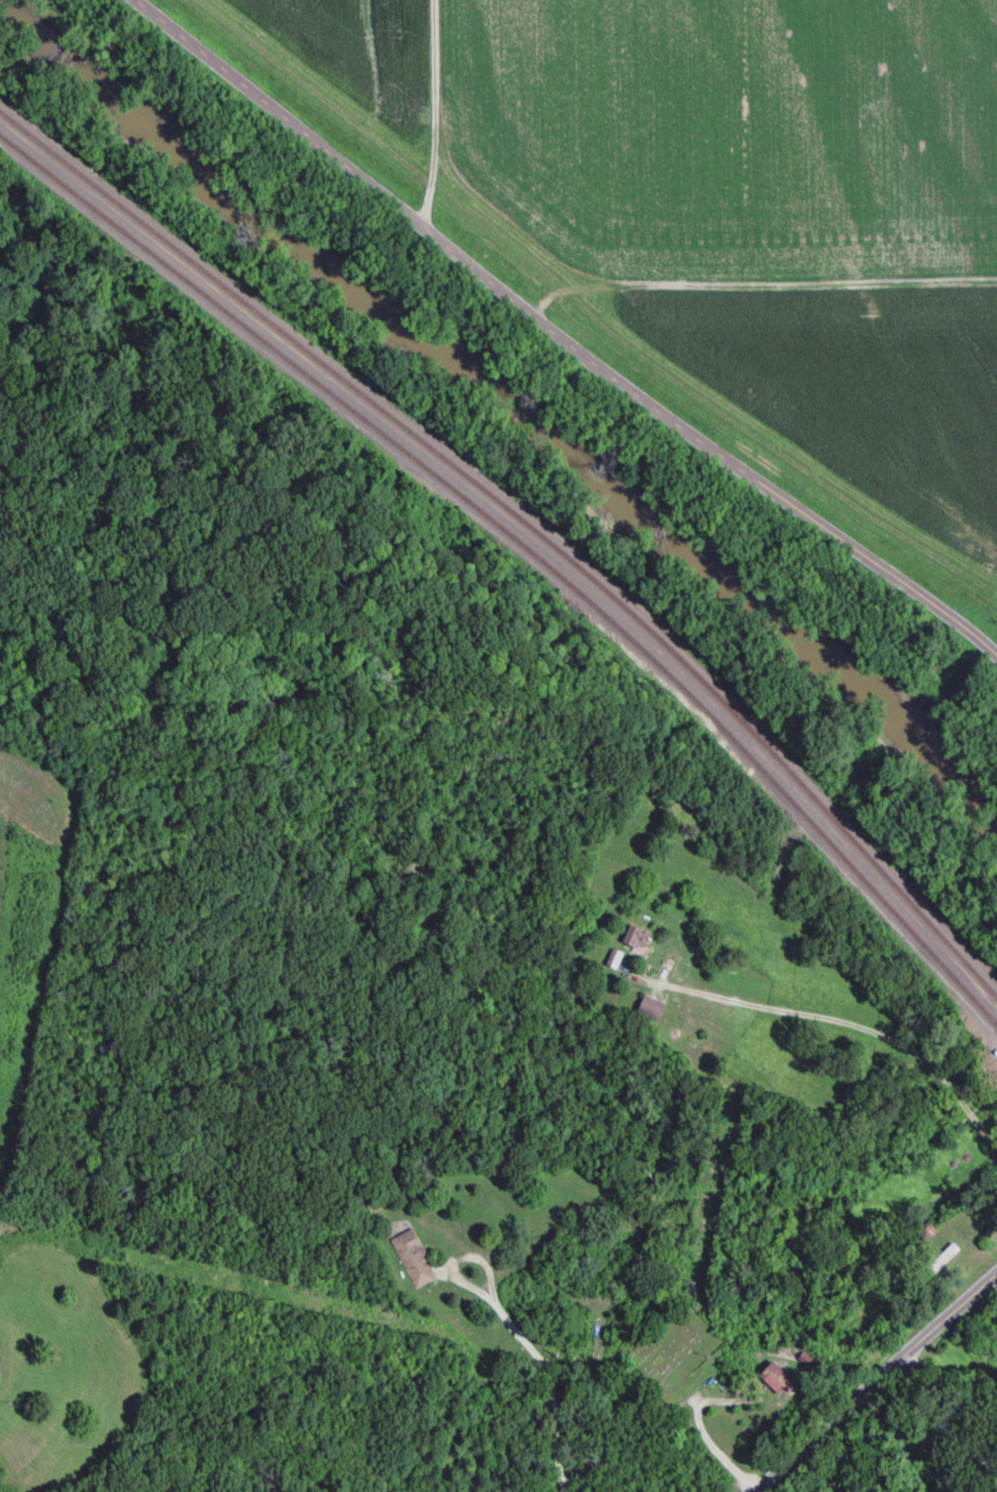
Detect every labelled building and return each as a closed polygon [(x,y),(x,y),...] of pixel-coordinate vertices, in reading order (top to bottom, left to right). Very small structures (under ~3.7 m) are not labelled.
[(626,945),(654,951),(658,935),(629,929),(626,945)] [(618,970),(625,957),(618,954),(611,966),(618,970)] [(670,1011),(650,996),(639,1011),(659,1026),(670,1011)] [(439,1283),(420,1231),(393,1241),(412,1293),(439,1283)] [(766,1377),(793,1401),(808,1385),(782,1360),(766,1377)] [(742,1384),(753,1374),(745,1366),(735,1376),(742,1384)]
